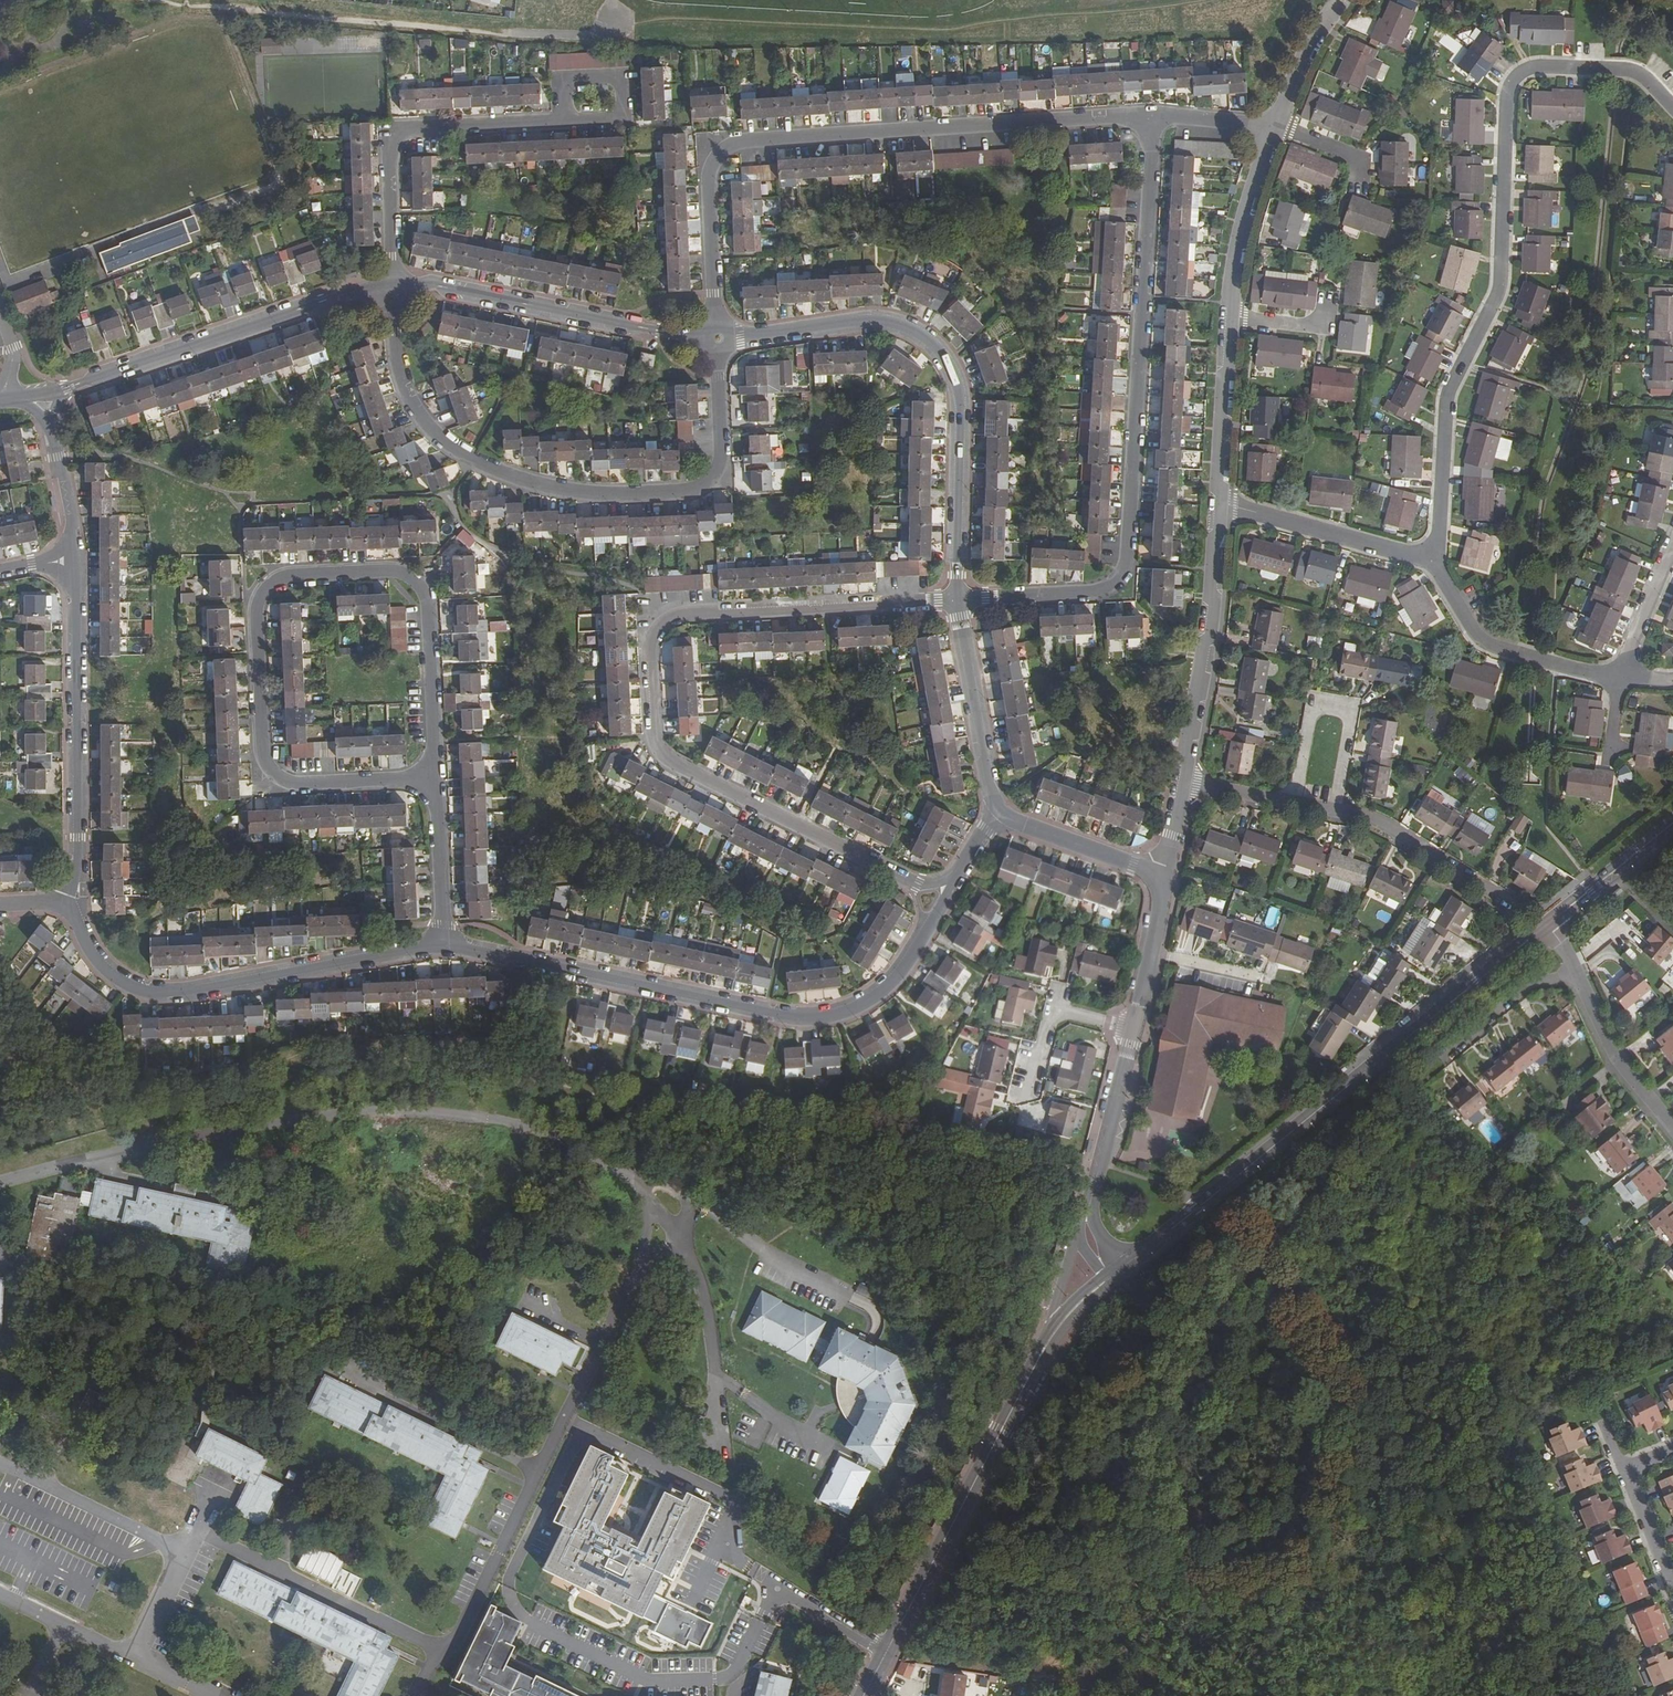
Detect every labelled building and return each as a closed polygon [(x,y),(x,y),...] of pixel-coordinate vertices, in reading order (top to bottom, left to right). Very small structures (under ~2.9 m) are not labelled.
[(1392,2),(1378,33),(1374,31),(1371,39),(1397,51),(1414,12),(1392,2)] [(1442,14),(1453,15),(1453,2),(1442,2),(1442,14)] [(1532,45),(1541,45),(1541,17),(1520,17),(1518,42),(1532,42),(1532,45)] [(1541,17),(1541,45),(1550,46),(1550,43),(1574,43),(1574,20),(1564,20),(1564,18),(1541,17)] [(1469,38),(1475,43),(1482,33),(1476,28),(1469,38)] [(1475,43),(1470,50),(1492,66),(1497,59),(1495,57),(1503,46),(1483,32),(1482,33),(1475,43)] [(1350,48),(1336,79),(1359,89),(1376,50),(1351,38),(1347,46),(1350,48)] [(263,54),(282,53),(282,39),(262,40),(263,54)] [(900,46),(901,55),(911,55),(910,45),(900,46)] [(1492,66),(1470,50),(1457,68),(1477,82),(1485,71),(1488,73),(1492,66)] [(630,52),(622,52),(623,67),(631,66),(630,52)] [(601,53),(594,53),(594,68),(602,68),(601,53)] [(602,68),(609,67),(609,53),(601,53),(602,68)] [(587,54),(579,54),(579,69),(588,68),(587,54)] [(550,70),(558,70),(558,55),(550,55),(550,70)] [(641,68),(642,86),(664,85),(663,67),(641,68)] [(1192,68),(1176,69),(1177,90),(1193,89),(1193,77),(1192,68)] [(1177,90),(1176,69),(1158,70),(1159,91),(1177,90)] [(1159,91),(1158,70),(1140,72),(1141,92),(1159,91)] [(1141,92),(1140,72),(1123,73),(1124,93),(1141,92)] [(1124,93),(1123,73),(1105,74),(1107,94),(1124,93)] [(1105,74),(1088,75),(1089,95),(1107,94),(1105,74)] [(1247,93),(1246,74),(1228,75),(1230,94),(1247,93)] [(1089,95),(1088,75),(1071,76),(1073,96),(1089,95)] [(1230,94),(1228,75),(1210,76),(1212,95),(1230,94)] [(470,87),(471,107),(489,107),(488,86),(487,76),(480,77),(480,87),(470,87)] [(1073,96),(1071,76),(1054,77),(1054,80),(1055,97),(1073,96)] [(1193,77),(1193,89),(1194,96),(1212,95),(1210,76),(1193,77)] [(454,108),(471,107),(470,87),(460,87),(459,78),(452,78),(452,79),(454,108)] [(454,108),(452,79),(445,79),(445,89),(435,89),(436,109),(454,108)] [(1020,99),(1019,83),(1018,80),(1001,81),(1001,83),(1002,100),(1020,99)] [(1055,97),(1054,80),(1036,82),(1037,101),(1055,99),(1055,97)] [(1020,102),(1037,101),(1036,82),(1019,83),(1020,99),(1020,102)] [(1002,100),(1001,83),(984,84),(985,103),(1003,102),(1002,100)] [(540,84),(522,85),(523,105),(541,104),(540,84)] [(985,103),(984,84),(967,85),(968,104),(985,103)] [(489,107),(506,106),(505,85),(488,86),(489,107)] [(523,105),(522,85),(505,85),(506,106),(523,105)] [(642,86),(643,103),(665,102),(664,85),(642,86)] [(932,88),(932,85),(914,86),(915,106),(933,105),(932,88)] [(967,85),(949,87),(951,105),(968,104),(967,85)] [(897,88),(898,107),(915,106),(914,86),(897,88)] [(949,87),(932,88),(933,105),(933,107),(951,105),(949,87)] [(897,88),(880,89),(881,108),(898,107),(897,88)] [(419,110),(436,109),(435,89),(417,90),(419,110)] [(862,90),(863,109),(881,108),(880,89),(862,90)] [(401,111),(419,110),(417,90),(400,90),(401,111)] [(862,90),(844,91),(846,110),(863,109),(862,90)] [(846,110),(844,91),(827,92),(827,95),(828,111),(846,110)] [(1566,95),(1532,94),(1531,119),(1573,120),(1575,92),(1566,91),(1566,95)] [(1340,105),(1309,93),(1300,116),(1323,125),(1322,128),(1329,131),(1340,105)] [(726,95),(708,96),(709,117),(727,116),(726,95)] [(827,95),(810,96),(812,114),(829,113),(828,111),(827,95)] [(690,101),(691,118),(709,117),(708,96),(690,98),(690,101)] [(793,97),(794,116),(812,114),(810,96),(793,97)] [(775,98),(777,117),(794,116),(793,97),(775,98)] [(758,99),(759,118),(777,117),(775,98),(758,99)] [(759,118),(758,99),(741,100),(742,119),(759,118)] [(1484,132),(1482,131),(1483,100),(1458,100),(1458,125),(1454,125),(1454,145),(1484,145),(1484,132)] [(666,120),(665,102),(643,103),(644,121),(666,120)] [(1340,105),(1329,131),(1338,134),(1339,132),(1351,137),(1360,113),(1340,105)] [(1394,112),(1398,120),(1407,115),(1402,107),(1394,112)] [(351,123),(351,141),(371,141),(370,123),(351,123)] [(665,153),(686,152),(685,134),(664,135),(665,146),(665,153)] [(624,157),(623,137),(605,138),(606,158),(624,157)] [(605,138),(588,139),(589,159),(606,158),(605,138)] [(589,159),(588,139),(571,140),(572,160),(589,159)] [(1527,139),(1527,162),(1530,162),(1529,175),(1529,183),(1556,184),(1557,139),(1527,139)] [(572,160),(571,140),(554,141),(555,160),(572,160)] [(371,141),(351,141),(352,158),(371,158),(371,141)] [(554,141),(537,142),(538,161),(555,160),(554,141)] [(519,142),(501,143),(502,163),(520,162),(519,142)] [(537,142),(519,142),(520,162),(538,161),(537,142)] [(1379,156),(1379,164),(1406,165),(1407,143),(1383,142),(1382,156),(1379,156)] [(502,163),(501,143),(483,144),(484,164),(502,163)] [(1105,163),(1123,162),(1122,143),(1104,144),(1105,163)] [(466,164),(484,164),(483,144),(466,145),(466,155),(466,164)] [(827,145),(827,153),(863,152),(863,144),(827,145)] [(1086,145),(1087,164),(1105,163),(1104,144),(1086,145)] [(1290,144),(1276,182),(1285,186),(1289,174),(1329,190),(1338,167),(1306,154),(1307,151),(1290,144)] [(1070,165),(1087,164),(1086,145),(1069,146),(1070,165)] [(916,171),(934,170),(933,154),(933,150),(914,152),(916,171)] [(978,170),(1013,169),(1013,150),(936,151),(936,174),(978,173),(978,170)] [(687,169),(686,152),(665,153),(666,170),(685,169),(687,169)] [(898,172),(916,171),(914,152),(897,153),(898,172)] [(883,154),(866,155),(867,174),(884,173),(883,154)] [(867,174),(866,155),(848,156),(850,175),(867,174)] [(848,156),(831,157),(832,176),(850,175),(848,156)] [(1174,156),(1173,174),(1193,175),(1194,157),(1175,156),(1174,156)] [(1665,181),(1672,182),(1672,156),(1670,156),(1670,164),(1666,164),(1665,181)] [(433,174),(432,157),(413,158),(413,175),(433,174)] [(832,176),(831,157),(813,158),(814,178),(832,176)] [(1479,166),(1480,158),(1454,157),(1454,166),(1457,166),(1456,194),(1482,195),(1483,166),(1479,166)] [(372,175),(371,158),(352,158),(353,176),(372,175)] [(813,158),(796,160),(797,179),(814,178),(813,158)] [(779,180),(797,179),(796,160),(778,161),(778,165),(779,180)] [(773,164),(740,165),(740,179),(773,178),(773,164)] [(1406,187),(1406,165),(1379,164),(1379,173),(1382,173),(1381,186),(1406,187)] [(664,170),(665,187),(686,187),(685,169),(666,170),(664,170)] [(433,191),(433,174),(413,175),(414,192),(433,191)] [(1193,175),(1173,174),(1172,191),(1192,192),(1193,175)] [(372,175),(353,176),(353,193),(372,193),(372,175)] [(731,183),(732,201),(753,200),(752,181),(750,182),(742,182),(731,183)] [(1665,181),(1663,199),(1668,199),(1667,207),(1672,208),(1672,182),(1665,181)] [(665,204),(687,203),(686,187),(665,187),(665,204)] [(433,191),(414,192),(414,210),(434,209),(433,191)] [(1172,191),(1171,209),(1191,210),(1192,192),(1172,191)] [(1529,200),(1526,200),(1525,228),(1550,228),(1551,201),(1555,201),(1555,192),(1529,191),(1529,200)] [(372,193),(353,193),(354,211),(373,210),(372,193)] [(1385,236),(1393,213),(1364,203),(1365,201),(1352,197),(1342,225),(1360,231),(1361,229),(1385,236)] [(732,201),(733,218),(754,217),(753,200),(732,201)] [(1281,201),(1272,228),(1275,229),(1273,237),(1297,245),(1300,237),(1296,235),(1305,209),(1281,201)] [(1452,211),(1456,211),(1455,239),(1480,240),(1481,211),(1478,211),(1478,202),(1452,202),(1452,211)] [(665,204),(666,222),(688,221),(687,203),(665,204)] [(1659,230),(1672,232),(1672,208),(1667,207),(1666,214),(1661,213),(1659,230)] [(1191,210),(1171,209),(1170,225),(1190,227),(1191,210)] [(354,228),(374,227),(373,210),(354,211),(354,228)] [(754,217),(733,218),(734,235),(755,234),(754,217)] [(176,220),(135,236),(143,257),(175,244),(170,232),(179,229),(176,220)] [(666,222),(667,238),(688,237),(688,221),(666,222)] [(416,231),(432,232),(432,224),(417,222),(416,231)] [(1125,223),(1110,222),(1106,222),(1105,240),(1125,241),(1126,223),(1125,223)] [(1170,225),(1169,243),(1189,244),(1190,227),(1170,225)] [(355,246),(374,246),(374,227),(354,228),(355,246)] [(1659,230),(1658,249),(1660,249),(1660,257),(1672,258),(1672,232),(1659,230)] [(412,254),(429,258),(433,236),(416,232),(412,254)] [(734,235),(735,253),(756,252),(755,234),(734,235)] [(433,236),(429,258),(446,261),(450,241),(450,239),(433,236)] [(1528,244),(1524,244),(1523,273),(1549,273),(1550,246),(1553,246),(1553,236),(1528,236),(1528,244)] [(667,238),(668,256),(689,255),(688,237),(667,238)] [(1095,239),(1094,257),(1104,257),(1105,240),(1095,239)] [(1125,241),(1105,240),(1104,257),(1124,259),(1125,241)] [(450,241),(446,261),(446,263),(463,266),(467,245),(450,241)] [(1189,244),(1169,243),(1168,260),(1187,262),(1189,244)] [(480,270),(484,248),(467,245),(463,266),(480,270)] [(1464,293),(1474,261),(1477,262),(1480,254),(1452,246),(1440,286),(1464,293)] [(295,248),(287,251),(290,261),(298,258),(298,257),(295,248)] [(497,273),(502,252),(484,248),(480,270),(497,273)] [(290,261),(298,284),(306,281),(304,275),(323,269),(316,250),(298,257),(298,258),(290,261)] [(290,261),(287,251),(281,252),(285,263),(290,261)] [(519,255),(502,252),(497,273),(514,277),(519,255)] [(532,280),(536,259),(519,255),(514,277),(532,280)] [(668,256),(669,276),(690,275),(689,255),(668,256)] [(1123,276),(1124,259),(1104,257),(1103,275),(1123,276)] [(532,280),(548,284),(552,262),(536,259),(532,280)] [(1168,260),(1166,278),(1187,279),(1187,262),(1168,260)] [(290,261),(285,263),(283,263),(283,262),(263,269),(270,287),(289,281),(291,287),(298,284),(290,261)] [(1376,289),(1374,289),(1377,264),(1352,261),(1349,292),(1346,291),(1344,306),(1374,309),(1376,289)] [(552,262),(548,284),(566,287),(566,286),(570,265),(552,262)] [(566,286),(583,289),(588,267),(570,263),(570,265),(566,286)] [(588,267),(583,289),(600,292),(604,270),(588,267)] [(622,274),(604,270),(600,292),(618,296),(622,274)] [(229,271),(221,273),(225,283),(232,280),(232,279),(229,271)] [(1252,277),(1248,301),(1275,305),(1274,307),(1282,308),(1287,274),(1266,272),(1265,278),(1252,277)] [(225,283),(233,306),(241,304),(239,298),(257,291),(251,273),(232,279),(232,280),(225,283)] [(883,273),(865,274),(866,296),(884,295),(883,273)] [(865,274),(848,275),(849,297),(866,296),(865,274)] [(1095,274),(1094,292),(1102,292),(1103,275),(1095,274)] [(1287,274),(1282,308),(1292,309),(1292,307),(1313,309),(1314,309),(1317,284),(1307,283),(1308,276),(1287,274)] [(669,292),(691,291),(690,275),(669,276),(669,292)] [(849,297),(848,275),(830,276),(830,279),(831,298),(849,297)] [(914,302),(922,281),(906,275),(898,295),(914,302)] [(928,275),(925,283),(938,287),(941,279),(928,275)] [(1102,292),(1122,294),(1123,276),(1103,275),(1102,292)] [(114,280),(117,287),(125,284),(122,277),(114,280)] [(1187,279),(1166,278),(1166,296),(1192,297),(1193,280),(1187,279)] [(830,279),(813,280),(814,302),(831,301),(831,298),(830,279)] [(814,302),(813,280),(795,281),(796,303),(814,302)] [(778,286),(779,304),(796,303),(795,281),(778,282),(778,286)] [(938,287),(925,283),(922,281),(914,302),(931,308),(937,310),(950,292),(938,288),(938,287)] [(20,316),(54,303),(46,282),(12,295),(20,316)] [(1526,282),(1516,309),(1519,310),(1516,318),(1541,327),(1544,318),(1540,317),(1550,290),(1526,282)] [(233,306),(225,283),(217,286),(217,284),(198,290),(204,309),(223,303),(225,309),(233,306)] [(779,308),(779,304),(778,286),(760,287),(761,309),(779,308)] [(761,309),(760,287),(743,287),(744,310),(761,309)] [(1672,315),(1672,289),(1659,288),(1659,296),(1656,296),(1655,314),(1672,315)] [(1094,292),(1093,309),(1100,310),(1102,292),(1094,292)] [(1102,292),(1100,310),(1121,311),(1122,294),(1102,292)] [(159,305),(167,329),(175,326),(173,320),(192,313),(185,295),(166,301),(166,303),(159,305)] [(1436,303),(1439,305),(1427,329),(1449,342),(1462,316),(1459,315),(1463,307),(1440,295),(1436,303)] [(943,315),(955,328),(971,313),(958,301),(943,315)] [(167,329),(159,305),(152,307),(152,306),(132,312),(139,331),(157,325),(159,331),(167,329)] [(1167,310),(1165,327),(1185,328),(1186,311),(1167,310)] [(456,338),(460,316),(443,313),(438,334),(456,338)] [(968,341),(983,326),(971,313),(955,328),(968,341)] [(1345,322),(1342,322),(1338,350),(1364,353),(1367,325),(1371,326),(1372,317),(1346,314),(1345,322)] [(1655,314),(1655,332),(1660,332),(1659,339),(1672,339),(1672,315),(1655,314)] [(98,315),(90,318),(93,327),(101,324),(101,323),(98,315)] [(473,341),(477,320),(460,316),(456,338),(473,341)] [(120,317),(101,323),(101,324),(93,327),(101,351),(109,348),(107,342),(126,335),(120,317)] [(87,329),(93,327),(90,318),(83,320),(86,328),(87,329)] [(495,324),(477,320),(473,341),(490,345),(495,324)] [(507,348),(511,327),(495,324),(490,345),(507,348)] [(1098,324),(1097,341),(1116,342),(1117,325),(1098,324)] [(1506,333),(1504,331),(1490,357),(1513,369),(1526,343),(1530,345),(1534,337),(1509,325),(1506,333)] [(93,353),(101,351),(93,327),(87,329),(86,328),(66,335),(73,354),(91,348),(93,353)] [(529,331),(511,327),(507,348),(525,352),(529,331)] [(1166,346),(1183,346),(1185,328),(1165,327),(1164,346),(1166,346)] [(326,350),(319,329),(301,335),(308,356),(326,350)] [(286,344),(292,362),(308,356),(301,335),(285,341),(286,344)] [(1273,337),(1258,336),(1255,366),(1275,368),(1275,365),(1300,367),(1302,343),(1272,340),(1273,337)] [(1416,344),(1419,346),(1407,370),(1430,382),(1442,356),(1439,355),(1443,347),(1420,336),(1416,344)] [(538,358),(555,362),(559,341),(542,337),(538,358)] [(1654,363),(1672,363),(1672,339),(1659,339),(1659,346),(1654,345),(1654,363)] [(572,366),(576,344),(559,341),(555,362),(572,366)] [(1116,342),(1097,341),(1096,359),(1113,360),(1115,360),(1116,342)] [(808,343),(797,345),(798,369),(809,368),(808,343)] [(286,344),(269,350),(276,371),(293,365),(292,362),(286,344)] [(572,366),(589,369),(593,348),(576,344),(572,366)] [(352,351),(357,369),(374,363),(376,362),(370,345),(352,351)] [(975,354),(981,370),(1001,363),(995,346),(975,354)] [(1165,363),(1184,364),(1185,347),(1183,346),(1166,346),(1165,363)] [(606,373),(611,351),(593,348),(589,369),(606,373)] [(882,367),(896,377),(908,360),(894,349),(882,367)] [(276,371),(269,350),(252,355),(260,376),(276,371)] [(629,355),(611,351),(606,373),(624,377),(629,355)] [(868,373),(866,351),(848,352),(850,374),(868,373)] [(832,375),(850,374),(848,352),(831,353),(832,375)] [(832,375),(831,353),(814,354),(815,375),(832,375)] [(639,369),(652,371),(655,356),(643,354),(639,369)] [(252,355),(236,361),(244,382),(260,376),(252,355)] [(1094,359),(1093,377),(1112,378),(1113,360),(1096,359),(1094,359)] [(908,360),(896,377),(910,387),(923,370),(908,360)] [(219,367),(227,388),(233,386),(244,382),(236,361),(219,367)] [(778,365),(746,367),(747,386),(741,386),(742,395),(766,394),(779,393),(779,385),(792,385),(791,361),(778,362),(778,365)] [(361,386),(378,380),(379,380),(374,363),(357,369),(355,369),(361,386)] [(1008,379),(1001,363),(981,370),(987,387),(1008,379)] [(1165,363),(1164,380),(1183,382),(1184,364),(1165,363)] [(1654,363),(1653,380),(1648,379),(1648,389),(1672,390),(1672,363),(1654,363)] [(211,393),(227,388),(219,367),(203,372),(211,393)] [(1313,368),(1310,397),(1352,401),(1355,376),(1321,373),(1322,369),(1313,368)] [(187,378),(194,399),(211,393),(203,372),(187,378)] [(1481,380),(1485,381),(1476,414),(1500,420),(1511,380),(1483,372),(1481,380)] [(450,374),(435,379),(432,380),(438,396),(448,393),(457,391),(450,374)] [(1093,377),(1092,394),(1111,395),(1112,378),(1093,377)] [(187,378),(170,384),(177,404),(194,399),(187,378)] [(1384,409),(1407,421),(1411,413),(1414,414),(1427,389),(1404,378),(1391,402),(1388,401),(1384,409)] [(364,403),(383,396),(378,380),(361,386),(359,387),(364,403)] [(1164,380),(1163,398),(1182,399),(1183,382),(1164,380)] [(152,384),(135,391),(143,411),(159,406),(154,389),(152,384)] [(177,404),(170,384),(154,389),(159,406),(161,410),(177,404)] [(697,385),(676,386),(677,403),(698,402),(697,385)] [(466,387),(457,391),(448,393),(454,410),(472,404),(466,387)] [(143,411),(135,391),(119,396),(127,417),(143,411)] [(211,393),(194,399),(196,406),(213,400),(211,393)] [(766,394),(742,395),(742,402),(748,402),(749,421),(770,421),(769,401),(767,401),(766,394)] [(1092,394),(1091,411),(1110,413),(1111,395),(1092,394)] [(102,402),(110,423),(127,417),(119,396),(102,402)] [(370,420),(389,413),(383,396),(364,403),(370,420)] [(1280,425),(1277,425),(1278,397),(1252,396),(1251,424),(1254,424),(1254,434),(1280,434),(1280,425)] [(1182,399),(1163,398),(1162,415),(1181,416),(1182,399)] [(912,401),(912,420),(934,420),(934,402),(912,401)] [(1007,401),(986,401),(986,419),(1007,419),(1007,401)] [(86,408),(94,428),(110,423),(102,402),(86,408)] [(698,402),(677,403),(678,421),(693,420),(699,420),(698,402)] [(472,404),(454,410),(460,426),(478,420),(472,404)] [(127,417),(129,422),(145,417),(143,411),(127,417)] [(1090,428),(1090,429),(1109,430),(1110,413),(1091,411),(1091,413),(1090,428)] [(375,436),(383,433),(394,430),(389,413),(370,420),(375,436)] [(1162,415),(1161,433),(1180,434),(1181,416),(1162,415)] [(367,419),(360,421),(365,438),(372,435),(367,419)] [(987,437),(1006,437),(1007,419),(986,419),(986,437),(987,437)] [(934,420),(912,420),(911,437),(931,437),(934,437),(934,420)] [(1470,430),(1474,431),(1465,464),(1489,471),(1500,429),(1472,422),(1470,430)] [(389,450),(395,448),(407,444),(401,427),(394,430),(383,433),(389,450)] [(2,432),(5,449),(24,445),(21,428),(2,432)] [(1672,458),(1672,431),(1657,428),(1656,435),(1653,435),(1649,452),(1672,458)] [(1090,429),(1089,446),(1108,447),(1109,430),(1090,429)] [(521,449),(521,437),(521,430),(503,430),(504,450),(521,449)] [(1161,433),(1160,450),(1179,451),(1180,434),(1161,433)] [(771,444),(770,436),(770,435),(750,436),(751,456),(745,456),(745,463),(770,462),(769,454),(771,454),(771,444)] [(1417,471),(1419,437),(1394,435),(1391,478),(1420,479),(1420,471),(1417,471)] [(539,437),(521,437),(521,449),(522,457),(540,456),(539,442),(539,437)] [(931,455),(931,437),(911,437),(909,437),(909,454),(931,455)] [(987,437),(987,454),(1008,455),(1009,437),(1006,437),(987,437)] [(591,440),(573,441),(574,461),(592,460),(591,450),(591,440)] [(539,442),(540,456),(540,462),(557,462),(556,441),(539,442)] [(573,441),(556,441),(557,462),(574,461),(573,441)] [(408,462),(419,459),(413,442),(407,444),(395,448),(400,465),(408,462)] [(1253,452),(1249,452),(1248,481),(1273,482),(1275,455),(1279,455),(1279,446),(1253,444),(1253,452)] [(28,463),(24,445),(5,449),(8,467),(28,463)] [(1088,464),(1091,464),(1107,465),(1108,447),(1089,446),(1088,464)] [(626,449),(627,468),(645,468),(644,450),(644,448),(626,449)] [(591,450),(592,460),(592,470),(610,469),(609,449),(591,450)] [(610,469),(627,468),(626,449),(609,449),(610,469)] [(661,449),(644,450),(645,468),(645,469),(662,469),(661,451),(661,449)] [(661,451),(662,469),(662,471),(681,470),(680,458),(680,450),(661,451)] [(1179,451),(1160,450),(1156,450),(1155,468),(1159,468),(1177,469),(1181,469),(1182,451),(1179,451)] [(1670,483),(1671,475),(1669,475),(1672,458),(1649,452),(1646,470),(1650,471),(1649,478),(1670,483)] [(909,454),(908,472),(930,473),(931,455),(909,454)] [(1008,455),(987,454),(986,472),(1008,472),(1008,455)] [(408,462),(414,479),(426,475),(433,473),(427,456),(419,459),(408,462)] [(770,462),(745,463),(745,472),(751,471),(752,491),(773,490),(772,470),(770,470),(770,462)] [(8,467),(11,484),(31,480),(28,463),(8,467)] [(85,463),(85,482),(93,482),(106,482),(106,463),(85,463)] [(1090,482),(1109,483),(1110,465),(1107,465),(1091,464),(1090,482)] [(1159,468),(1158,486),(1176,487),(1177,469),(1159,468)] [(431,492),(450,486),(444,469),(433,473),(426,475),(431,492)] [(908,472),(908,490),(930,490),(930,473),(908,472)] [(986,472),(986,489),(1007,490),(1008,472),(986,472)] [(1463,486),(1467,486),(1466,520),(1491,520),(1492,479),(1463,477),(1463,486)] [(1639,501),(1662,506),(1666,488),(1668,489),(1670,483),(1649,478),(1648,484),(1643,483),(1639,501)] [(1308,504),(1342,507),(1342,512),(1350,513),(1354,484),(1311,479),(1308,504)] [(93,499),(112,499),(112,481),(106,482),(93,482),(93,499)] [(1090,482),(1089,500),(1108,500),(1109,483),(1090,482)] [(1176,487),(1158,486),(1157,503),(1174,504),(1175,504),(1176,487)] [(1388,497),(1392,498),(1385,525),(1410,531),(1417,504),(1414,503),(1416,494),(1391,488),(1388,497)] [(985,507),(1005,508),(1007,508),(1007,490),(986,489),(985,507)] [(907,507),(910,507),(930,508),(930,490),(908,490),(907,507)] [(471,510),(489,510),(488,498),(488,491),(470,491),(471,510)] [(506,498),(488,498),(489,510),(489,517),(506,517),(506,503),(506,498)] [(100,516),(112,516),(112,499),(93,499),(93,517),(100,516)] [(1089,500),(1088,517),(1107,518),(1108,500),(1089,500)] [(1662,506),(1639,501),(1635,519),(1638,519),(1637,527),(1655,531),(1657,522),(1659,523),(1662,506)] [(506,503),(506,517),(507,523),(524,522),(523,512),(523,503),(506,503)] [(1174,504),(1157,503),(1155,503),(1154,521),(1172,522),(1174,504)] [(716,524),(733,523),(733,504),(715,504),(715,512),(716,524)] [(910,507),(909,526),(931,526),(932,508),(930,508),(910,507)] [(984,507),(983,525),(1004,525),(1005,508),(985,507),(984,507)] [(542,531),(559,531),(559,514),(558,511),(541,512),(542,531)] [(524,532),(542,531),(541,512),(523,512),(524,522),(524,532)] [(716,530),(716,524),(715,512),(698,512),(699,515),(699,531),(716,530)] [(559,531),(560,534),(577,534),(576,518),(576,513),(559,514),(559,531)] [(681,516),(682,536),(699,535),(699,531),(699,515),(681,516)] [(100,534),(120,534),(120,516),(112,516),(100,516),(100,534)] [(612,537),(629,536),(629,518),(628,516),(611,517),(612,537)] [(647,537),(664,537),(663,516),(646,517),(647,537)] [(663,516),(664,537),(682,536),(681,516),(663,516)] [(577,538),(594,537),(594,517),(576,518),(577,534),(577,538)] [(594,517),(594,537),(612,537),(611,517),(594,517)] [(629,538),(647,537),(646,517),(629,518),(629,536),(629,538)] [(1088,517),(1087,535),(1100,535),(1106,536),(1107,518),(1088,517)] [(350,550),(367,549),(366,527),(366,520),(349,521),(349,526),(350,548),(350,550)] [(418,521),(420,543),(437,542),(436,520),(418,521)] [(21,543),(39,540),(34,521),(17,524),(21,543)] [(401,525),(402,544),(420,543),(418,521),(401,522),(401,525)] [(1172,522),(1154,521),(1153,539),(1171,540),(1172,522)] [(0,528),(0,529),(4,547),(21,543),(17,524),(0,528)] [(401,525),(384,526),(385,548),(402,547),(402,544),(401,525)] [(1004,525),(983,525),(983,542),(1004,542),(1004,525)] [(350,548),(349,526),(331,527),(332,549),(350,548)] [(385,548),(384,526),(366,527),(367,549),(385,548)] [(931,526),(909,526),(909,543),(931,544),(931,526)] [(315,549),(332,549),(331,527),(313,528),(315,549)] [(279,528),(261,529),(262,550),(280,550),(279,531),(279,528)] [(315,549),(313,528),(296,529),(296,530),(297,550),(315,549)] [(262,550),(261,529),(244,529),(245,551),(262,550)] [(297,550),(296,530),(279,531),(280,550),(280,554),(297,553),(297,550)] [(463,530),(458,536),(467,545),(473,539),(463,530)] [(1471,539),(1468,538),(1460,566),(1485,573),(1492,546),(1496,546),(1498,538),(1473,531),(1471,539)] [(100,534),(100,552),(120,552),(120,534),(100,534)] [(699,535),(682,536),(683,547),(699,546),(699,535)] [(647,537),(647,545),(664,545),(664,537),(647,537)] [(1171,540),(1153,539),(1152,556),(1170,557),(1171,542),(1171,540)] [(1239,560),(1247,563),(1252,541),(1245,539),(1239,560)] [(1118,563),(1117,540),(1101,540),(1102,563),(1118,563)] [(1278,573),(1287,576),(1295,548),(1287,545),(1285,549),(1274,546),(1253,540),(1252,541),(1247,563),(1246,565),(1261,569),(1278,573)] [(1003,560),(1004,542),(983,542),(983,560),(1003,560)] [(1180,542),(1171,542),(1170,557),(1180,557),(1180,542)] [(898,558),(909,558),(909,543),(899,543),(898,558)] [(931,544),(909,543),(909,558),(909,560),(927,560),(930,560),(931,544)] [(1048,569),(1049,549),(1031,548),(1030,568),(1048,569)] [(1066,569),(1067,551),(1049,549),(1048,569),(1066,569)] [(1084,552),(1067,551),(1066,569),(1084,570),(1084,565),(1084,552)] [(1609,574),(1632,584),(1639,567),(1637,566),(1640,559),(1622,551),(1619,559),(1616,558),(1609,574)] [(120,552),(100,552),(100,569),(120,568),(120,552)] [(1332,585),(1339,560),(1311,552),(1310,555),(1302,553),(1295,579),(1304,581),(1305,577),(1332,585)] [(454,558),(455,574),(475,573),(475,556),(454,558)] [(824,585),(823,565),(823,558),(818,558),(819,565),(805,566),(806,586),(815,585),(824,585)] [(231,561),(209,562),(210,579),(232,578),(231,561)] [(876,562),(858,563),(859,583),(868,582),(877,582),(877,579),(876,564),(876,562)] [(859,583),(858,563),(840,564),(842,584),(850,584),(859,583)] [(842,584),(840,564),(823,565),(824,585),(833,584),(842,584)] [(805,566),(788,567),(789,587),(797,587),(806,586),(805,566)] [(789,587),(788,567),(770,568),(771,588),(780,587),(789,587)] [(100,569),(101,586),(120,586),(120,568),(100,569)] [(771,588),(770,568),(753,569),(754,589),(763,588),(771,588)] [(1383,576),(1350,568),(1344,592),(1384,602),(1392,575),(1383,573),(1383,576)] [(736,570),(737,590),(745,589),(754,589),(753,569),(736,570)] [(1153,569),(1152,588),(1173,589),(1174,571),(1153,569)] [(1277,579),(1278,573),(1261,569),(1260,574),(1262,578),(1273,581),(1277,579)] [(718,574),(719,589),(719,591),(728,590),(737,590),(736,570),(718,571),(718,574)] [(475,573),(455,574),(455,593),(476,592),(475,573)] [(1604,598),(1624,606),(1626,600),(1625,600),(1632,584),(1609,574),(1603,590),(1607,592),(1604,598)] [(232,578),(210,579),(211,597),(233,595),(232,578)] [(101,604),(120,603),(120,586),(101,586),(101,604)] [(1416,633),(1438,619),(1433,612),(1436,610),(1421,586),(1400,599),(1414,623),(1411,625),(1416,633)] [(1173,589),(1152,588),(1151,605),(1172,606),(1173,589)] [(179,593),(180,604),(195,603),(194,592),(179,593)] [(390,594),(372,595),(373,614),(391,613),(390,607),(390,594)] [(373,614),(372,595),(354,596),(355,615),(373,614)] [(603,596),(604,613),(625,612),(625,604),(624,595),(603,596)] [(341,616),(355,615),(354,596),(337,597),(338,616),(341,616)] [(27,624),(51,623),(51,615),(45,615),(45,597),(25,597),(25,616),(27,616),(27,624)] [(1597,604),(1590,620),(1612,629),(1619,613),(1621,614),(1624,606),(1604,598),(1601,605),(1597,604)] [(120,603),(101,604),(101,621),(120,621),(120,603)] [(301,621),(300,603),(281,605),(282,622),(301,621)] [(1056,612),(1090,613),(1090,605),(1056,604),(1056,612)] [(452,634),(486,632),(486,625),(478,625),(478,605),(457,606),(458,626),(452,626),(452,634)] [(1258,609),(1251,649),(1269,652),(1270,645),(1276,646),(1282,614),(1258,609)] [(207,611),(208,629),(230,628),(229,610),(207,611)] [(604,613),(605,631),(626,629),(626,620),(625,612),(604,613)] [(1075,616),(1075,635),(1093,634),(1092,615),(1075,616)] [(1058,636),(1075,635),(1075,616),(1057,617),(1058,636)] [(1142,616),(1123,617),(1125,639),(1143,637),(1142,616)] [(1058,636),(1057,617),(1039,618),(1039,622),(1040,637),(1058,636)] [(1123,617),(1105,618),(1106,639),(1125,639),(1123,617)] [(506,620),(489,621),(489,631),(507,631),(506,620)] [(1612,629),(1590,620),(1583,636),(1586,637),(1583,644),(1600,652),(1603,644),(1605,645),(1612,629)] [(101,639),(120,638),(120,621),(101,621),(101,639)] [(301,621),(282,622),(283,640),(302,639),(301,621)] [(51,632),(51,623),(27,624),(27,632),(25,632),(25,652),(45,652),(45,632),(51,632)] [(892,644),(891,625),(882,626),(873,626),(875,645),(892,644)] [(875,645),(873,626),(864,627),(855,627),(856,646),(875,645)] [(839,647),(856,646),(855,627),(846,628),(838,628),(839,647)] [(994,649),(1015,644),(1013,627),(991,631),(994,649)] [(230,628),(208,629),(209,646),(231,645),(230,628)] [(605,631),(605,648),(627,647),(627,637),(626,629),(605,631)] [(754,633),(755,651),(773,651),(772,633),(772,631),(762,632),(754,633)] [(807,632),(808,651),(825,650),(824,631),(814,631),(807,632)] [(486,632),(452,634),(452,642),(459,642),(460,662),(480,661),(479,641),(486,641),(486,632)] [(791,652),(790,632),(781,633),(772,633),(773,651),(773,653),(791,652)] [(791,652),(808,651),(807,632),(798,632),(790,632),(791,652)] [(720,653),(737,652),(737,633),(727,634),(719,635),(720,653)] [(737,652),(755,651),(754,633),(745,633),(737,633),(737,652)] [(916,639),(919,656),(940,652),(937,635),(916,639)] [(120,656),(120,638),(101,639),(101,657),(120,656)] [(678,648),(692,647),(692,638),(677,639),(678,648)] [(283,640),(283,657),(303,656),(302,639),(283,640)] [(406,644),(392,644),(392,652),(406,652),(406,644)] [(994,649),(997,666),(1018,662),(1015,644),(994,649)] [(1662,656),(1672,657),(1672,645),(1663,644),(1662,656)] [(1355,647),(1344,645),(1342,653),(1354,655),(1355,647)] [(607,666),(628,665),(628,656),(627,647),(605,648),(599,649),(600,656),(606,656),(607,666)] [(674,665),(693,664),(692,647),(678,648),(673,648),(673,656),(674,665)] [(922,673),(943,670),(940,652),(919,656),(922,673)] [(1338,675),(1373,682),(1373,681),(1377,660),(1377,659),(1342,653),(1338,675)] [(283,657),(284,674),(304,674),(303,656),(283,657)] [(1246,658),(1239,690),(1245,691),(1263,694),(1269,662),(1246,658)] [(215,675),(215,678),(236,677),(236,659),(214,660),(215,675)] [(1410,667),(1377,660),(1373,681),(1406,687),(1417,689),(1421,668),(1410,667)] [(1500,672),(1487,668),(1486,670),(1457,661),(1450,685),(1474,692),(1473,695),(1491,700),(1500,672)] [(997,666),(1000,683),(1021,679),(1018,662),(997,666)] [(693,664),(674,665),(674,673),(675,682),(677,682),(694,681),(693,664)] [(27,693),(52,693),(52,685),(45,684),(45,665),(25,665),(25,685),(27,685),(27,693)] [(629,673),(628,665),(607,666),(607,683),(629,682),(629,673)] [(947,687),(943,670),(922,673),(925,691),(947,687)] [(284,674),(285,692),(304,691),(304,674),(284,674)] [(462,695),(455,695),(455,702),(480,701),(480,694),(482,695),(481,674),(461,676),(462,695)] [(215,678),(216,695),(237,694),(236,677),(215,678)] [(1004,700),(1025,696),(1021,679),(1000,683),(1004,700)] [(696,681),(694,681),(677,682),(678,691),(678,699),(697,698),(696,681)] [(607,683),(608,701),(630,700),(630,692),(629,682),(607,683)] [(947,687),(925,691),(928,708),(950,705),(947,687)] [(285,692),(285,709),(305,708),(304,691),(285,692)] [(1261,721),(1266,695),(1263,694),(1245,691),(1240,718),(1261,721)] [(52,693),(27,693),(27,701),(25,701),(25,721),(45,721),(45,701),(52,701),(52,693)] [(237,694),(216,695),(216,713),(238,712),(237,694)] [(1004,700),(1007,717),(1026,714),(1028,713),(1025,696),(1004,700)] [(679,717),(698,716),(697,698),(678,699),(679,707),(679,717)] [(1600,710),(1602,702),(1575,698),(1574,707),(1578,708),(1575,736),(1599,739),(1603,711),(1600,710)] [(608,701),(609,718),(631,717),(631,708),(630,700),(608,701)] [(484,729),(483,720),(483,709),(481,709),(480,701),(455,702),(455,711),(463,711),(463,730),(484,729)] [(493,701),(480,701),(481,709),(483,709),(483,720),(488,720),(488,708),(493,708),(493,701)] [(455,702),(445,703),(445,712),(455,711),(455,702)] [(950,705),(928,708),(932,725),(951,722),(953,722),(950,705)] [(285,709),(286,727),(306,726),(305,708),(285,709)] [(238,712),(216,713),(217,731),(239,729),(238,712)] [(1005,718),(1008,735),(1029,731),(1026,714),(1007,717),(1005,718)] [(1663,749),(1666,733),(1668,717),(1643,714),(1639,747),(1634,747),(1633,755),(1638,756),(1641,756),(1640,766),(1655,768),(1657,758),(1661,759),(1662,759),(1663,749)] [(698,716),(679,717),(680,726),(680,735),(699,734),(698,716)] [(610,736),(632,735),(632,725),(631,717),(609,718),(610,736)] [(1369,756),(1390,760),(1397,723),(1375,719),(1369,756)] [(954,739),(951,722),(932,725),(930,726),(933,743),(954,739)] [(101,725),(101,743),(121,742),(121,725),(101,725)] [(287,744),(292,744),(300,744),(307,743),(306,726),(286,727),(287,744)] [(217,731),(218,748),(240,746),(239,729),(217,731)] [(1029,731),(1008,735),(1011,753),(1032,748),(1029,731)] [(1248,776),(1256,736),(1236,733),(1235,742),(1231,741),(1226,772),(1248,776)] [(1666,733),(1663,749),(1672,750),(1672,734),(1666,733)] [(27,762),(52,761),(52,754),(46,754),(46,735),(26,735),(26,755),(27,755),(27,762)] [(388,735),(371,736),(372,756),(389,755),(388,735)] [(388,735),(389,755),(407,754),(406,735),(388,735)] [(371,736),(354,737),(354,757),(372,756),(371,736)] [(335,738),(335,742),(336,758),(354,757),(354,737),(335,738)] [(720,762),(729,745),(713,737),(704,754),(712,758),(720,762)] [(933,743),(936,760),(957,756),(954,739),(933,743)] [(101,743),(101,760),(121,760),(121,742),(101,743)] [(330,758),(329,742),(322,743),(323,759),(330,758)] [(315,743),(307,743),(308,759),(315,759),(315,743)] [(323,759),(322,743),(315,743),(315,759),(323,759)] [(461,762),(463,762),(482,761),(481,743),(461,744),(461,762)] [(300,760),(300,744),(292,744),(293,760),(300,760)] [(592,744),(585,744),(587,760),(594,759),(592,744)] [(735,770),(744,753),(729,745),(720,762),(727,766),(735,770)] [(218,748),(219,765),(238,764),(240,764),(240,746),(218,748)] [(1032,748),(1011,753),(1014,770),(1035,766),(1032,748)] [(751,778),(759,761),(744,753),(735,770),(743,774),(751,778)] [(957,756),(936,760),(940,778),(961,774),(957,756)] [(1390,760),(1369,756),(1363,795),(1385,799),(1391,760),(1390,760)] [(101,760),(102,778),(121,778),(121,760),(101,760)] [(643,772),(645,768),(637,764),(629,760),(621,777),(637,785),(643,772)] [(17,770),(26,770),(26,790),(46,789),(46,770),(52,770),(52,761),(27,762),(17,761),(17,770)] [(464,779),(485,778),(485,761),(482,761),(463,762),(464,779)] [(766,785),(768,782),(775,768),(759,761),(751,778),(759,781),(766,785)] [(217,782),(239,781),(238,764),(219,765),(217,765),(217,782)] [(784,790),(793,773),(777,765),(775,768),(768,782),(776,786),(784,790)] [(1460,769),(1456,777),(1468,783),(1472,775),(1460,769)] [(1609,803),(1614,773),(1600,771),(1599,773),(1569,769),(1566,793),(1590,797),(1590,800),(1609,803)] [(650,798),(659,780),(651,776),(643,772),(637,785),(635,790),(650,798)] [(793,773),(784,790),(792,794),(799,798),(806,784),(808,780),(793,773)] [(964,791),(961,774),(940,778),(943,795),(964,791)] [(102,778),(102,795),(121,795),(121,778),(102,778)] [(464,779),(465,796),(486,795),(485,778),(464,779)] [(1044,802),(1053,805),(1060,785),(1044,778),(1036,799),(1044,802)] [(666,805),(675,788),(666,784),(659,780),(650,798),(666,805)] [(240,799),(239,781),(217,782),(218,800),(240,799)] [(1061,808),(1069,811),(1076,790),(1060,785),(1053,805),(1061,808)] [(666,805),(682,813),(689,798),(690,796),(682,792),(675,788),(666,805)] [(827,815),(836,798),(819,790),(811,807),(819,811),(827,815)] [(1086,814),(1093,797),(1076,790),(1069,811),(1077,814),(1085,817),(1086,814)] [(1103,821),(1110,800),(1094,794),(1093,797),(1086,814),(1094,818),(1103,821)] [(102,795),(102,813),(121,812),(121,795),(102,795)] [(486,795),(465,796),(465,814),(487,813),(486,795)] [(1447,835),(1458,817),(1426,797),(1414,817),(1445,837),(1447,835)] [(698,821),(705,806),(697,802),(689,798),(682,813),(681,815),(697,823),(698,821)] [(835,819),(842,823),(851,806),(836,798),(827,815),(835,819)] [(1127,806),(1110,800),(1103,821),(1111,824),(1120,827),(1127,806)] [(336,805),(337,827),(354,827),(354,806),(354,804),(336,805)] [(406,804),(388,805),(389,827),(389,832),(407,831),(406,804)] [(698,821),(713,828),(722,812),(714,808),(706,804),(705,806),(698,821)] [(336,805),(319,806),(319,828),(337,827),(336,805)] [(371,806),(372,828),(389,827),(388,805),(371,806)] [(319,806),(301,807),(302,829),(319,828),(319,806)] [(371,806),(354,806),(354,827),(355,828),(372,828),(371,806)] [(858,831),(867,814),(851,806),(842,823),(850,827),(858,831)] [(935,806),(927,821),(946,831),(953,816),(935,806)] [(1127,806),(1120,827),(1128,830),(1136,833),(1144,813),(1127,806)] [(284,810),(285,830),(302,829),(301,807),(284,807),(284,810)] [(267,833),(266,810),(249,811),(249,834),(267,833)] [(285,832),(285,830),(284,810),(266,810),(267,833),(285,832)] [(102,813),(102,830),(121,831),(121,812),(102,813)] [(713,828),(729,837),(735,824),(737,819),(729,815),(722,812),(713,828)] [(487,813),(465,814),(466,832),(488,831),(487,813)] [(866,835),(873,839),(882,821),(867,814),(858,831),(866,835)] [(1516,820),(1522,825),(1526,819),(1519,815),(1516,820)] [(1458,817),(1447,835),(1454,839),(1452,842),(1476,857),(1489,837),(1458,817)] [(882,821),(873,839),(881,843),(889,847),(898,829),(882,821)] [(946,831),(927,821),(918,837),(937,847),(946,831)] [(727,841),(743,849),(751,832),(743,828),(735,824),(729,837),(727,841)] [(1238,854),(1243,838),(1235,836),(1234,839),(1208,830),(1201,853),(1234,864),(1238,854)] [(488,831),(466,832),(467,850),(486,848),(488,848),(488,831)] [(1243,838),(1238,854),(1273,866),(1281,843),(1245,831),(1243,838)] [(267,833),(268,844),(285,843),(285,832),(267,833)] [(743,849),(759,856),(767,840),(759,836),(751,832),(743,849)] [(929,863),(937,847),(918,837),(910,853),(929,863)] [(774,843),(767,840),(759,856),(774,864),(783,847),(774,843)] [(1292,864),(1323,874),(1328,857),(1322,855),(1324,849),(1300,841),(1292,864)] [(104,844),(104,862),(121,862),(123,862),(123,844),(104,844)] [(790,872),(798,855),(790,851),(783,847),(774,864),(790,872)] [(415,868),(414,848),(392,849),(393,864),(393,869),(415,868)] [(465,850),(466,867),(487,866),(486,848),(467,850),(465,850)] [(393,864),(392,849),(390,849),(383,849),(383,864),(393,864)] [(1342,852),(1331,849),(1328,857),(1323,874),(1322,875),(1361,888),(1369,865),(1341,856),(1342,852)] [(1007,850),(1000,870),(1017,876),(1024,856),(1016,853),(1007,850)] [(1551,875),(1556,868),(1532,853),(1528,860),(1520,855),(1511,869),(1519,873),(1513,882),(1532,894),(1546,872),(1551,875)] [(806,880),(808,877),(814,863),(806,859),(798,855),(790,872),(806,880)] [(1024,856),(1017,876),(1033,882),(1040,864),(1041,862),(1032,859),(1024,856)] [(824,885),(832,867),(824,863),(816,859),(814,863),(808,877),(824,885)] [(36,881),(35,860),(18,861),(19,882),(36,881)] [(19,882),(18,861),(0,862),(0,864),(1,883),(19,882)] [(104,880),(121,879),(121,862),(104,862),(102,862),(102,880),(104,880)] [(1049,890),(1056,870),(1048,867),(1040,864),(1033,882),(1032,884),(1049,890)] [(466,884),(488,883),(487,866),(466,867),(466,884)] [(839,892),(848,875),(840,871),(832,867),(824,885),(839,892)] [(1379,867),(1368,889),(1400,905),(1411,883),(1379,867)] [(394,880),(394,884),(416,883),(415,868),(393,869),(394,880)] [(393,869),(385,869),(385,881),(394,880),(393,869)] [(1064,873),(1056,870),(1049,890),(1065,896),(1072,876),(1064,873)] [(855,900),(863,883),(855,879),(848,875),(839,892),(855,900)] [(1082,903),(1082,900),(1089,882),(1081,879),(1072,876),(1065,896),(1082,903)] [(106,897),(124,897),(123,879),(121,879),(104,880),(104,897),(106,897)] [(1089,882),(1082,900),(1099,906),(1107,886),(1099,883),(1090,879),(1089,882)] [(394,884),(395,901),(417,900),(416,883),(394,884)] [(489,901),(488,883),(466,884),(467,902),(469,902),(489,901)] [(1107,886),(1099,906),(1115,912),(1123,892),(1115,888),(1107,886)] [(1423,908),(1427,898),(1418,895),(1415,905),(1423,908)] [(106,897),(107,914),(126,915),(125,897),(124,897),(106,897)] [(1435,923),(1434,923),(1435,924),(1457,937),(1462,929),(1459,927),(1470,909),(1451,897),(1441,913),(1435,923)] [(962,918),(983,930),(987,924),(988,924),(999,907),(982,898),(972,914),(966,911),(962,918)] [(887,899),(878,915),(894,925),(903,909),(887,899)] [(395,901),(396,919),(418,918),(417,900),(395,901)] [(469,902),(469,919),(491,918),(491,901),(489,901),(469,902)] [(1189,933),(1205,938),(1206,935),(1218,939),(1225,918),(1197,909),(1189,933)] [(1435,923),(1441,913),(1435,909),(1428,919),(1435,923)] [(360,934),(359,915),(341,916),(343,935),(359,934),(360,934)] [(878,915),(868,930),(885,940),(894,925),(878,915)] [(324,917),(325,936),(343,935),(341,916),(325,916),(324,917)] [(545,938),(549,920),(532,916),(528,936),(545,940),(545,938)] [(308,937),(325,936),(324,917),(307,918),(307,925),(308,937)] [(545,938),(562,941),(566,922),(549,918),(549,920),(545,938)] [(983,930),(962,918),(958,924),(963,928),(953,945),(970,955),(980,938),(979,937),(983,930)] [(1218,939),(1221,940),(1228,919),(1225,918),(1218,939)] [(579,945),(583,927),(583,926),(566,922),(562,941),(579,945)] [(1262,955),(1270,958),(1277,937),(1277,935),(1236,922),(1228,947),(1261,958),(1262,955)] [(1455,946),(1460,939),(1457,937),(1435,924),(1431,931),(1426,928),(1409,955),(1433,971),(1451,943),(1455,946)] [(43,952),(51,941),(55,936),(41,925),(29,940),(43,952)] [(290,926),(291,945),(308,944),(308,937),(307,925),(290,926)] [(273,946),(291,945),(290,926),(273,927),(273,946)] [(251,927),(251,930),(251,935),(238,936),(239,955),(256,955),(256,947),(255,927),(251,927)] [(273,946),(273,927),(255,927),(256,947),(273,946)] [(579,947),(596,951),(600,931),(583,927),(579,945),(579,947)] [(1672,945),(1672,942),(1656,928),(1646,940),(1649,943),(1641,953),(1657,965),(1672,945)] [(220,937),(221,956),(239,955),(238,936),(238,930),(227,930),(227,937),(220,937)] [(653,934),(636,930),(634,938),(652,942),(652,941),(653,934)] [(868,930),(860,945),(876,954),(885,940),(868,930)] [(214,937),(203,938),(204,957),(221,956),(220,937),(220,931),(214,931),(214,937)] [(596,951),(613,955),(618,935),(600,931),(596,951)] [(630,958),(634,938),(618,935),(613,955),(630,958)] [(185,945),(186,965),(204,964),(204,960),(204,957),(203,938),(203,937),(185,938),(185,945)] [(1315,950),(1277,937),(1270,958),(1269,960),(1307,973),(1315,950)] [(647,962),(648,960),(652,942),(634,938),(630,958),(647,962)] [(151,940),(152,967),(169,966),(168,946),(168,939),(151,940)] [(1058,948),(1049,946),(1049,943),(1033,939),(1025,973),(1041,977),(1044,963),(1054,965),(1058,948)] [(52,967),(60,957),(65,952),(51,941),(43,952),(39,956),(52,967)] [(666,964),(670,944),(652,941),(652,942),(648,960),(666,964)] [(706,943),(704,952),(700,971),(717,975),(721,955),(723,947),(706,943)] [(666,964),(682,968),(686,948),(670,944),(666,964)] [(185,945),(168,946),(169,966),(186,965),(185,945)] [(867,970),(876,954),(860,945),(850,960),(867,970)] [(723,947),(721,955),(730,957),(732,949),(723,947)] [(700,971),(704,952),(686,948),(682,968),(700,971)] [(734,979),(738,961),(741,951),(732,949),(730,957),(721,955),(717,975),(734,979)] [(1075,952),(1071,970),(1079,972),(1078,975),(1115,983),(1120,961),(1084,952),(1083,954),(1075,952)] [(1382,995),(1389,999),(1393,993),(1395,994),(1407,976),(1405,975),(1411,966),(1390,953),(1384,962),(1386,963),(1375,981),(1373,980),(1369,986),(1382,995)] [(734,981),(751,984),(755,965),(752,964),(754,956),(742,954),(740,961),(738,961),(734,979),(734,981)] [(48,973),(62,984),(71,972),(74,968),(60,957),(52,967),(48,973)] [(926,978),(946,991),(950,985),(952,986),(963,969),(946,958),(935,975),(930,972),(926,978)] [(755,965),(751,984),(769,988),(773,969),(755,965)] [(838,967),(821,969),(823,988),(840,986),(838,967)] [(823,988),(821,969),(804,971),(806,990),(823,988)] [(1625,1008),(1650,988),(1635,969),(1625,976),(1627,979),(1622,984),(1611,992),(1625,1008)] [(788,992),(806,990),(804,971),(786,973),(788,992)] [(85,983),(71,972),(62,984),(59,988),(73,999),(85,983)] [(1030,983),(1011,978),(999,975),(997,984),(1009,987),(1001,1021),(1019,1025),(1023,1008),(1032,1010),(1036,992),(1028,990),(1030,983)] [(469,998),(487,997),(486,982),(485,976),(467,977),(469,998)] [(469,998),(467,977),(451,978),(451,999),(469,998)] [(434,999),(451,999),(451,978),(433,979),(434,999)] [(946,991),(926,978),(921,985),(926,989),(915,1004),(932,1016),(943,999),(941,998),(946,991)] [(417,999),(417,1000),(434,999),(433,979),(415,980),(416,981),(417,999)] [(1369,986),(1359,980),(1341,1008),(1337,1005),(1333,1012),(1352,1025),(1355,1026),(1360,1020),(1365,1023),(1382,995),(1369,986)] [(398,982),(399,1000),(417,999),(416,981),(398,982)] [(503,981),(486,982),(487,997),(487,1002),(504,1000),(503,981)] [(381,983),(382,1001),(399,1000),(398,982),(381,983)] [(87,1009),(99,993),(85,983),(73,999),(70,1003),(68,1006),(82,1016),(87,1009)] [(363,992),(364,1002),(382,1001),(381,983),(363,984),(363,992)] [(1285,1008),(1175,983),(1164,1028),(1163,1033),(1172,1035),(1169,1046),(1161,1044),(1160,1049),(1147,1106),(1168,1111),(1169,1107),(1174,1108),(1173,1112),(1189,1116),(1191,1108),(1195,1109),(1212,1039),(1217,1018),(1246,1026),(1241,1046),(1275,1054),(1285,1008)] [(56,992),(70,1003),(73,999),(59,988),(56,992)] [(346,993),(348,1018),(351,1018),(351,1011),(364,1011),(364,1002),(363,992),(346,993)] [(112,1004),(99,993),(87,1009),(100,1020),(112,1004)] [(312,999),(312,1013),(330,1012),(329,993),(312,994),(312,999)] [(329,993),(330,1012),(343,1012),(343,1018),(348,1018),(346,993),(329,993)] [(294,1000),(295,1019),(312,1018),(312,1013),(312,999),(294,1000)] [(277,1020),(295,1019),(294,1000),(276,1001),(277,1020)] [(993,1017),(1001,1019),(1005,1002),(997,1000),(993,1017)] [(603,1030),(608,1006),(600,1004),(599,1010),(579,1006),(575,1026),(594,1030),(595,1028),(603,1030)] [(245,1015),(246,1026),(264,1025),(263,1006),(245,1007),(245,1015)] [(608,1006),(603,1030),(610,1031),(609,1034),(629,1038),(634,1017),(615,1013),(616,1007),(608,1006)] [(1333,1012),(1325,1007),(1311,1030),(1318,1035),(1333,1012)] [(312,1021),(330,1020),(330,1012),(312,1013),(312,1018),(312,1021)] [(1352,1025),(1333,1012),(1318,1035),(1310,1048),(1330,1060),(1352,1025)] [(1536,1028),(1552,1048),(1575,1030),(1561,1012),(1551,1019),(1545,1024),(1543,1022),(1536,1028)] [(246,1034),(246,1026),(245,1015),(228,1016),(229,1035),(246,1034)] [(141,1016),(123,1016),(124,1035),(142,1034),(141,1019),(141,1016)] [(211,1017),(212,1035),(229,1035),(228,1016),(211,1017)] [(883,1020),(876,1024),(888,1045),(888,1046),(913,1033),(903,1016),(886,1025),(883,1020)] [(212,1035),(211,1017),(193,1018),(194,1036),(212,1035)] [(141,1019),(142,1034),(142,1038),(159,1037),(158,1019),(158,1018),(141,1019)] [(176,1019),(177,1037),(194,1036),(193,1018),(176,1019)] [(1217,1018),(1212,1039),(1241,1046),(1246,1026),(1217,1018)] [(176,1019),(158,1019),(159,1037),(159,1038),(177,1037),(176,1019)] [(670,1044),(675,1021),(667,1019),(666,1025),(646,1021),(643,1041),(662,1045),(663,1043),(670,1044)] [(677,1048),(697,1052),(701,1032),(682,1028),(683,1022),(675,1021),(670,1044),(668,1054),(676,1056),(677,1048)] [(864,1060),(882,1050),(881,1049),(888,1045),(876,1024),(869,1028),(871,1033),(854,1043),(864,1060)] [(967,1036),(972,1027),(964,1025),(959,1033),(967,1036)] [(1672,1058),(1672,1026),(1658,1038),(1664,1046),(1672,1058)] [(1157,1048),(1160,1049),(1161,1044),(1169,1046),(1172,1035),(1163,1033),(1164,1028),(1162,1028),(1157,1048)] [(738,1059),(743,1035),(735,1033),(733,1039),(714,1035),(710,1055),(708,1065),(721,1068),(723,1058),(730,1059),(730,1057),(738,1059)] [(743,1035),(738,1059),(745,1060),(745,1062),(764,1066),(768,1046),(749,1043),(750,1036),(743,1035)] [(1511,1051),(1504,1055),(1519,1073),(1544,1054),(1530,1035),(1516,1046),(1517,1048),(1511,1052),(1511,1051)] [(988,1046),(1008,1048),(1008,1041),(988,1039),(988,1046)] [(811,1043),(813,1075),(819,1075),(819,1068),(826,1068),(826,1074),(840,1073),(838,1047),(819,1048),(819,1042),(811,1043)] [(804,1076),(813,1076),(813,1075),(811,1043),(802,1043),(803,1049),(783,1050),(784,1070),(804,1069),(804,1076)] [(892,1053),(888,1046),(888,1045),(881,1049),(882,1050),(885,1057),(892,1053)] [(1056,1086),(1086,1094),(1097,1049),(1079,1045),(1072,1071),(1061,1068),(1056,1086)] [(988,1090),(993,1091),(995,1083),(1000,1084),(1007,1052),(984,1046),(976,1078),(953,1073),(951,1081),(968,1085),(970,1085),(988,1090)] [(1664,1046),(1661,1048),(1672,1063),(1672,1058),(1664,1046)] [(1494,1092),(1519,1073),(1504,1055),(1493,1064),(1495,1067),(1482,1077),(1494,1092)] [(763,1066),(747,1063),(745,1071),(761,1074),(763,1066)] [(937,1077),(951,1081),(953,1073),(941,1070),(937,1077)] [(692,1081),(684,1080),(683,1087),(691,1089),(692,1081)] [(1470,1084),(1455,1096),(1458,1099),(1451,1105),(1465,1122),(1486,1105),(1470,1084)] [(986,1098),(988,1090),(970,1085),(960,1125),(978,1129),(982,1116),(988,1117),(993,1100),(986,1098)] [(1573,1107),(1579,1114),(1595,1101),(1589,1094),(1573,1107)] [(1458,1099),(1455,1096),(1448,1102),(1451,1105),(1458,1099)] [(1575,1117),(1592,1139),(1613,1122),(1606,1113),(1602,1109),(1606,1105),(1599,1097),(1595,1101),(1579,1114),(1575,1117)] [(1052,1112),(1052,1115),(1047,1133),(1070,1139),(1075,1118),(1078,1108),(1052,1102),(1049,1111),(1052,1112)] [(1353,1120),(1344,1109),(1339,1114),(1348,1124),(1353,1120)] [(1635,1161),(1628,1152),(1623,1146),(1626,1143),(1618,1133),(1596,1150),(1617,1175),(1635,1161)] [(1631,1150),(1626,1143),(1623,1146),(1628,1152),(1631,1150)] [(1137,1169),(1150,1171),(1151,1162),(1138,1161),(1137,1169)] [(1654,1181),(1658,1178),(1648,1166),(1630,1181),(1638,1190),(1647,1202),(1662,1190),(1654,1181)] [(1654,1181),(1662,1190),(1665,1187),(1658,1178),(1654,1181)] [(240,1214),(194,1203),(173,1198),(98,1181),(90,1215),(213,1243),(208,1268),(220,1271),(227,1272),(241,1275),(252,1228),(238,1225),(240,1214)] [(1638,1190),(1630,1181),(1624,1186),(1631,1194),(1638,1190)] [(175,1186),(173,1198),(194,1203),(197,1190),(175,1186)] [(52,1199),(36,1196),(24,1255),(55,1261),(58,1245),(69,1247),(79,1198),(53,1193),(52,1199)] [(1670,1204),(1648,1222),(1654,1230),(1660,1226),(1672,1241),(1672,1207),(1670,1204)] [(222,1296),(224,1288),(227,1272),(220,1271),(214,1299),(202,1425),(193,1444),(199,1447),(208,1428),(221,1303),(222,1296)] [(869,1456),(868,1458),(884,1467),(894,1448),(892,1447),(901,1429),(903,1430),(914,1406),(898,1359),(875,1347),(874,1349),(863,1343),(856,1340),(857,1338),(838,1329),(830,1344),(818,1338),(825,1324),(806,1314),(804,1315),(780,1303),(781,1302),(762,1292),(742,1332),(761,1342),(762,1340),(787,1352),(786,1354),(805,1363),(813,1348),(825,1355),(818,1369),(837,1379),(838,1377),(845,1381),(846,1387),(842,1396),(844,1400),(846,1406),(848,1412),(857,1417),(859,1422),(856,1429),(854,1428),(845,1447),(855,1453),(860,1455),(862,1455),(863,1453),(869,1456)] [(569,1367),(578,1349),(511,1316),(496,1347),(554,1375),(560,1362),(569,1367)] [(392,1449),(408,1419),(324,1378),(309,1409),(392,1449)] [(198,1396),(203,1387),(195,1382),(190,1392),(198,1396)] [(1666,1385),(1668,1390),(1659,1393),(1667,1408),(1672,1405),(1672,1382),(1666,1385)] [(80,1412),(91,1418),(101,1399),(89,1393),(80,1412)] [(1662,1423),(1648,1394),(1630,1402),(1632,1406),(1624,1410),(1631,1426),(1640,1422),(1640,1424),(1645,1422),(1648,1429),(1662,1423)] [(408,1419),(392,1449),(445,1475),(422,1523),(454,1538),(487,1471),(474,1465),(480,1454),(408,1419)] [(1548,1438),(1556,1456),(1586,1444),(1579,1430),(1572,1433),(1570,1428),(1567,1430),(1564,1421),(1549,1428),(1552,1436),(1548,1438)] [(1521,1432),(1512,1425),(1498,1436),(1506,1443),(1521,1432)] [(199,1447),(193,1444),(178,1436),(158,1476),(186,1490),(200,1463),(247,1486),(234,1513),(261,1526),(279,1487),(258,1477),(266,1461),(208,1432),(201,1448),(199,1447)] [(1422,1446),(1401,1451),(1403,1458),(1424,1453),(1422,1446)] [(565,1528),(545,1570),(643,1618),(664,1576),(674,1581),(710,1507),(687,1496),(683,1504),(664,1495),(639,1545),(603,1527),(627,1477),(609,1468),(613,1460),(591,1449),(555,1523),(565,1528)] [(862,1455),(860,1455),(858,1457),(857,1458),(856,1460),(856,1462),(857,1464),(858,1466),(860,1467),(862,1467),(865,1467),(866,1466),(868,1464),(868,1462),(868,1460),(867,1458),(866,1456),(864,1455),(862,1455)] [(1562,1475),(1569,1493),(1599,1481),(1594,1467),(1586,1470),(1584,1466),(1581,1467),(1578,1459),(1563,1465),(1566,1474),(1562,1475)] [(293,1483),(296,1475),(289,1471),(285,1479),(293,1483)] [(1657,1483),(1663,1496),(1662,1497),(1664,1502),(1667,1507),(1671,1517),(1672,1516),(1672,1476),(1657,1483)] [(663,1493),(678,1501),(681,1496),(666,1488),(663,1493)] [(1577,1512),(1584,1529),(1614,1517),(1609,1503),(1601,1506),(1599,1502),(1597,1503),(1594,1495),(1578,1502),(1581,1510),(1577,1512)] [(1598,1565),(1628,1552),(1622,1537),(1615,1540),(1613,1536),(1610,1537),(1607,1529),(1592,1536),(1595,1544),(1591,1545),(1598,1565)] [(1625,1605),(1646,1596),(1640,1581),(1641,1580),(1640,1577),(1637,1571),(1633,1562),(1611,1571),(1625,1605)] [(294,1632),(310,1601),(234,1564),(218,1594),(294,1632)] [(294,1632),(356,1662),(339,1695),(377,1695),(396,1657),(383,1651),(388,1639),(310,1601),(294,1632)] [(1657,1613),(1659,1613),(1655,1604),(1633,1614),(1647,1647),(1667,1638),(1660,1623),(1661,1622),(1660,1619),(1657,1613)] [(515,1626),(486,1610),(451,1675),(480,1691),(492,1668),(515,1626)] [(1651,1687),(1672,1677),(1672,1661),(1668,1663),(1666,1658),(1663,1660),(1660,1652),(1644,1659),(1647,1667),(1643,1668),(1651,1687)] [(907,1663),(902,1663),(897,1674),(908,1678),(915,1665),(907,1663)] [(492,1668),(480,1691),(477,1695),(478,1695),(551,1695),(525,1682),(523,1685),(504,1675),(492,1668)] [(789,1679),(756,1673),(752,1695),(786,1695),(789,1679)] [(944,1674),(940,1695),(963,1695),(966,1677),(944,1674)] [(1660,1693),(1662,1695),(1672,1695),(1672,1687),(1660,1693)]
